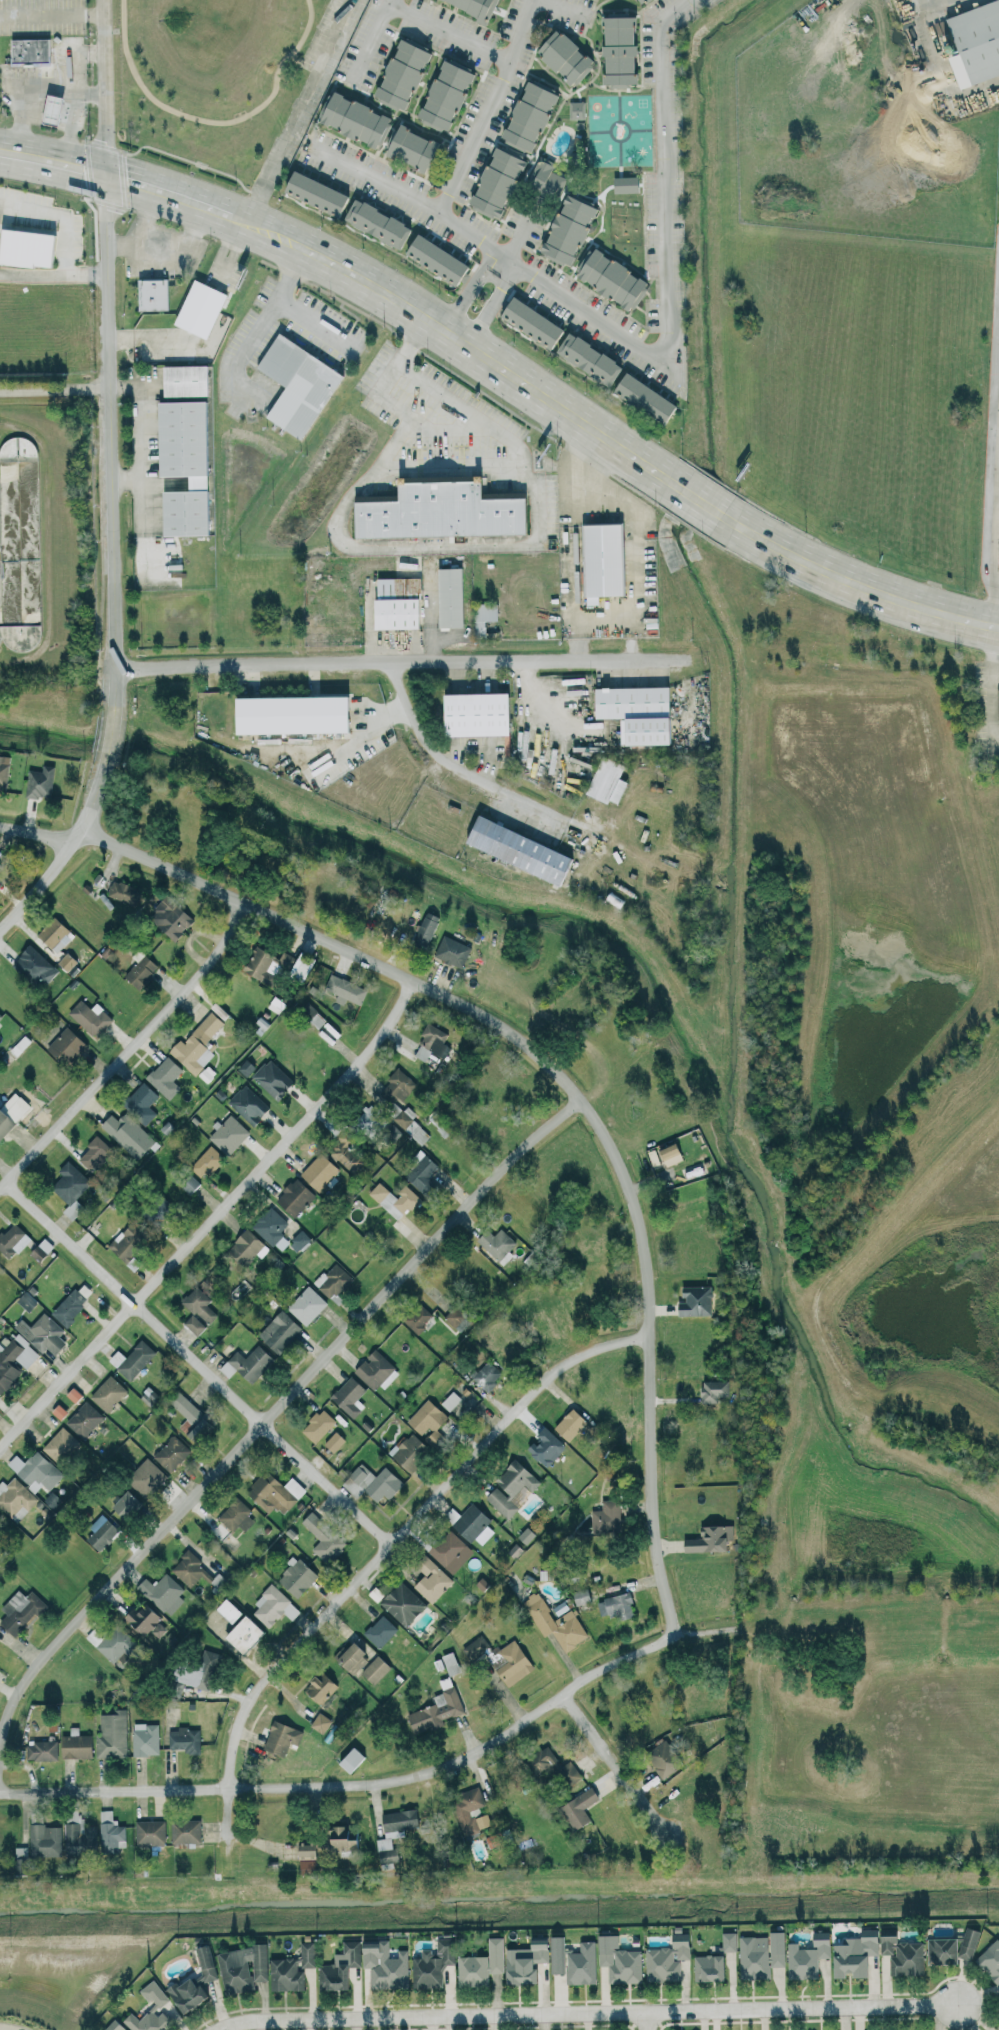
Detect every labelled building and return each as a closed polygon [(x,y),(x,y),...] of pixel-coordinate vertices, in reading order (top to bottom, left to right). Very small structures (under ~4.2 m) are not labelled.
[(495,0),(431,0),(486,22),(495,0)] [(951,53),(942,56),(951,86),(998,71),(998,0),(984,0),(938,14),(951,53)] [(598,16),(597,87),(624,87),(624,83),(633,83),(633,73),(627,73),(627,54),(630,54),(630,41),(631,41),(631,34),(632,34),(632,17),(598,16)] [(569,86),(590,62),(550,27),(529,52),(569,86)] [(369,100),(400,111),(423,47),(392,36),(369,100)] [(53,38),(15,39),(15,64),(54,63),(53,38)] [(467,73),(437,60),(411,118),(440,131),(450,109),(451,110),(467,73)] [(529,152),(549,89),(518,79),(498,142),(529,152)] [(386,115),(323,92),(313,122),(334,129),(332,133),(345,138),(345,137),(374,148),(386,115)] [(49,123),(65,125),(68,96),(52,94),(49,123)] [(581,119),(581,101),(566,101),(566,119),(581,119)] [(378,152),(421,172),(434,144),(391,124),(378,152)] [(464,207),(496,219),(520,156),(488,144),(464,207)] [(547,198),(558,176),(547,171),(550,166),(537,160),(525,187),(547,198)] [(344,197),(287,169),(277,188),(333,216),(336,209),(337,210),(344,197)] [(534,253),(564,266),(591,206),(560,192),(534,253)] [(396,248),(406,224),(348,200),(338,224),(396,248)] [(4,263),(55,269),(60,234),(8,228),(4,263)] [(462,265),(411,233),(399,251),(450,284),(462,265)] [(644,281),(585,249),(569,278),(628,310),(644,281)] [(164,279),(133,279),(133,310),(165,310),(164,279)] [(168,323),(201,337),(219,294),(186,280),(168,323)] [(545,348),(558,330),(508,295),(495,313),(545,348)] [(338,374),(272,334),(251,368),(279,386),(260,417),(298,440),(338,374)] [(606,386),(618,363),(563,334),(551,356),(606,386)] [(207,365),(157,366),(158,396),(208,395),(207,365)] [(670,405),(620,371),(607,390),(657,424),(670,405)] [(206,402),(151,402),(152,476),(181,476),(181,491),(155,491),(156,536),(202,535),(201,507),(207,507),(206,402)] [(35,485),(19,479),(26,462),(37,468),(35,442),(18,435),(0,446),(0,477),(10,493),(0,494),(0,626),(45,622),(35,485)] [(517,534),(517,498),(477,499),(476,476),(463,476),(463,481),(398,483),(398,478),(389,478),(389,501),(347,501),(347,538),(517,534)] [(432,569),(433,628),(457,628),(456,577),(461,577),(461,568),(432,569)] [(415,578),(372,578),(372,599),(367,599),(367,630),(419,629),(419,598),(415,598),(415,578)] [(494,621),(493,603),(468,603),(469,632),(481,632),(481,621),(494,621)] [(589,719),(616,718),(617,746),(670,745),(669,687),(589,688),(589,719)] [(501,693),(435,694),(436,737),(501,735),(501,693)] [(226,698),(227,735),(347,733),(346,710),(348,710),(348,696),(226,698)] [(8,790),(13,755),(0,754),(0,789),(8,790)] [(620,766),(597,756),(581,794),(613,807),(623,782),(615,779),(620,766)] [(44,770),(33,768),(28,797),(51,801),(58,766),(45,764),(44,770)] [(458,845),(555,886),(567,858),(470,817),(458,845)] [(117,906),(136,912),(143,888),(114,879),(109,895),(120,898),(117,906)] [(155,909),(167,921),(162,927),(176,940),(196,919),(169,893),(155,909)] [(415,939),(429,945),(443,916),(428,909),(415,939)] [(40,933),(57,952),(76,934),(58,916),(40,933)] [(435,955),(463,968),(473,947),(445,933),(435,955)] [(14,963),(42,989),(60,969),(32,944),(14,963)] [(272,982),(274,975),(268,972),(276,952),(257,945),(247,972),(272,982)] [(79,960),(69,951),(60,961),(70,970),(79,960)] [(139,988),(162,967),(149,953),(126,974),(139,988)] [(325,988),(361,1006),(369,989),(333,972),(325,988)] [(115,1020),(99,1003),(93,1009),(83,998),(70,1010),(96,1038),(115,1020)] [(194,1058),(227,1022),(212,1008),(172,1052),(197,1075),(204,1067),(194,1058)] [(432,1049),(441,1054),(451,1033),(430,1023),(415,1055),(427,1060),(432,1049)] [(169,1099),(181,1088),(173,1080),(182,1071),(169,1059),(166,1061),(175,1070),(166,1079),(157,1069),(148,1077),(169,1099)] [(267,1063),(256,1082),(281,1097),(292,1077),(267,1063)] [(211,1136),(228,1154),(250,1134),(233,1115),(211,1136)] [(218,1152),(191,1159),(195,1173),(221,1166),(218,1152)] [(319,1191),(339,1169),(323,1153),(313,1164),(320,1170),(309,1182),(319,1191)] [(71,1204),(85,1186),(70,1175),(56,1193),(71,1204)] [(276,1199),(294,1217),(315,1195),(297,1177),(276,1199)] [(399,1221),(421,1198),(406,1185),(396,1196),(380,1181),(369,1193),(399,1221)] [(149,1221),(158,1229),(176,1208),(162,1196),(142,1219),(147,1223),(149,1221)] [(32,1249),(38,1243),(14,1222),(0,1237),(0,1250),(10,1260),(25,1243),(32,1249)] [(149,1238),(132,1222),(109,1246),(126,1263),(149,1238)] [(269,1248),(247,1228),(226,1251),(245,1268),(257,1255),(260,1258),(269,1248)] [(298,1252),(311,1239),(303,1230),(289,1243),(298,1252)] [(182,1300),(208,1325),(218,1315),(207,1305),(212,1299),(196,1285),(182,1300)] [(327,1300),(306,1285),(288,1310),(309,1326),(327,1300)] [(713,1287),(684,1286),(684,1302),(679,1302),(679,1314),(712,1314),(713,1287)] [(66,1326),(90,1300),(75,1287),(51,1313),(66,1326)] [(403,1320),(416,1333),(434,1316),(422,1303),(403,1320)] [(468,1319),(455,1306),(445,1317),(458,1329),(468,1319)] [(279,1355),(303,1328),(282,1309),(258,1335),(279,1355)] [(59,1336),(64,1331),(44,1312),(30,1326),(22,1319),(15,1326),(42,1353),(47,1347),(56,1356),(68,1343),(59,1336)] [(205,1328),(194,1314),(184,1322),(196,1336),(205,1328)] [(16,1334),(11,1341),(2,1335),(0,1338),(0,1391),(5,1395),(38,1351),(16,1334)] [(126,1357),(118,1350),(109,1360),(131,1381),(157,1352),(142,1339),(126,1357)] [(275,1359),(258,1344),(246,1358),(237,1350),(228,1360),(252,1384),(275,1359)] [(400,1371),(375,1349),(366,1359),(366,1358),(354,1371),(374,1390),(379,1384),(384,1388),(400,1371)] [(90,1396),(108,1413),(128,1391),(110,1374),(90,1396)] [(366,1389),(352,1376),(331,1397),(354,1418),(365,1406),(358,1399),(366,1389)] [(187,1433),(198,1444),(216,1425),(179,1390),(169,1401),(194,1426),(187,1433)] [(450,1411),(461,1398),(453,1391),(441,1404),(450,1411)] [(407,1421),(435,1448),(445,1438),(437,1430),(448,1417),(428,1398),(407,1421)] [(104,1417),(86,1400),(66,1422),(84,1439),(104,1417)] [(301,1430),(316,1443),(336,1420),(322,1408),(301,1430)] [(568,1441),(587,1424),(574,1409),(554,1427),(568,1441)] [(539,1439),(528,1451),(547,1468),(567,1445),(545,1425),(536,1436),(539,1439)] [(59,1464),(80,1442),(63,1426),(42,1448),(59,1464)] [(324,1444),(334,1453),(346,1440),(336,1431),(324,1444)] [(389,1453),(411,1473),(432,1451),(410,1431),(389,1453)] [(191,1452),(175,1434),(153,1455),(170,1472),(191,1452)] [(7,1465),(36,1492),(43,1484),(49,1490),(64,1474),(37,1449),(25,1462),(16,1455),(7,1465)] [(147,1499),(168,1476),(147,1457),(126,1480),(147,1499)] [(486,1498),(508,1519),(527,1498),(519,1491),(525,1485),(532,1492),(541,1482),(516,1458),(494,1482),(498,1485),(486,1498)] [(389,1499),(404,1483),(386,1466),(376,1476),(361,1462),(349,1475),(377,1501),(384,1494),(389,1499)] [(284,1514),(306,1490),(292,1477),(284,1486),(267,1470),(246,1492),(269,1513),(275,1506),(284,1514)] [(39,1499),(14,1477),(7,1485),(0,1479),(0,1506),(12,1517),(23,1506),(28,1511),(39,1499)] [(112,1505),(125,1518),(141,1502),(128,1489),(112,1505)] [(238,1525),(245,1531),(254,1521),(248,1515),(252,1510),(237,1496),(217,1517),(233,1532),(238,1525)] [(591,1518),(592,1533),(621,1532),(620,1500),(601,1500),(601,1518),(591,1518)] [(472,1544),(487,1529),(484,1527),(491,1520),(473,1502),(452,1524),(472,1544)] [(312,1549),(328,1565),(348,1544),(312,1511),(301,1522),(320,1540),(312,1549)] [(119,1530),(106,1518),(87,1539),(99,1551),(119,1530)] [(700,1525),(701,1538),(684,1538),(685,1552),(732,1551),(731,1524),(700,1525)] [(453,1574),(474,1551),(450,1529),(429,1551),(453,1574)] [(188,1550),(171,1569),(191,1587),(201,1576),(209,1583),(215,1576),(188,1550)] [(432,1604),(453,1580),(425,1554),(415,1565),(425,1574),(414,1587),(432,1604)] [(318,1576),(296,1556),(276,1578),(298,1598),(318,1576)] [(167,1615),(188,1592),(166,1572),(154,1585),(146,1577),(137,1587),(167,1615)] [(380,1604),(406,1628),(427,1605),(400,1581),(380,1604)] [(249,1611),(268,1628),(292,1602),(273,1584),(249,1611)] [(591,1601),(588,1588),(573,1592),(576,1605),(591,1601)] [(7,1614),(0,1622),(0,1623),(16,1638),(47,1604),(32,1590),(26,1596),(18,1589),(1,1609),(7,1614)] [(564,1651),(588,1638),(566,1600),(549,1610),(539,1592),(523,1601),(543,1637),(553,1631),(564,1651)] [(601,1617),(616,1614),(617,1620),(635,1617),(630,1593),(597,1599),(601,1617)] [(216,1609),(232,1624),(242,1613),(227,1598),(216,1609)] [(145,1636),(151,1630),(159,1637),(167,1629),(159,1621),(162,1618),(147,1603),(139,1611),(134,1606),(124,1617),(145,1636)] [(292,1620),(300,1611),(291,1603),(283,1612),(292,1620)] [(398,1629),(382,1614),(364,1633),(379,1648),(398,1629)] [(244,1654),(265,1631),(247,1615),(226,1637),(244,1654)] [(141,1645),(117,1624),(97,1646),(121,1667),(141,1645)] [(462,1648),(471,1662),(491,1649),(483,1635),(462,1648)] [(506,1686),(534,1670),(516,1639),(500,1648),(508,1663),(497,1669),(506,1686)] [(347,1649),(343,1646),(334,1656),(354,1675),(370,1658),(354,1642),(347,1649)] [(220,1653),(203,1649),(199,1663),(179,1659),(174,1681),(211,1690),(220,1653)] [(507,1660),(498,1650),(487,1661),(496,1671),(507,1660)] [(442,1656),(450,1676),(461,1671),(453,1651),(442,1656)] [(361,1672),(374,1684),(391,1667),(378,1655),(361,1672)] [(339,1686),(323,1670),(304,1689),(320,1705),(339,1686)] [(407,1713),(413,1732),(465,1716),(454,1682),(448,1684),(446,1678),(441,1680),(444,1692),(434,1695),(436,1704),(407,1713)] [(128,1757),(127,1709),(110,1709),(110,1714),(100,1714),(100,1734),(96,1734),(97,1758),(128,1757)] [(332,1719),(318,1712),(311,1727),(325,1734),(332,1719)] [(298,1745),(304,1731),(275,1719),(263,1748),(285,1757),(291,1742),(298,1745)] [(159,1723),(133,1724),(133,1755),(160,1755),(159,1723)] [(92,1758),(92,1734),(78,1734),(78,1728),(70,1728),(70,1735),(62,1735),(62,1758),(92,1758)] [(200,1753),(200,1728),(177,1728),(178,1731),(169,1731),(169,1749),(184,1748),(184,1753),(200,1753)] [(684,1764),(663,1736),(643,1752),(663,1779),(684,1764)] [(57,1740),(28,1741),(29,1761),(58,1760),(57,1740)] [(563,1765),(547,1745),(526,1762),(534,1773),(544,1766),(566,1793),(584,1779),(569,1760),(563,1765)] [(349,1773),(365,1758),(355,1747),(339,1762),(349,1773)] [(488,1813),(481,1816),(478,1808),(486,1804),(479,1786),(449,1798),(465,1837),(492,1825),(488,1813)] [(584,1808),(599,1799),(592,1787),(560,1806),(574,1831),(591,1820),(584,1808)] [(382,1813),(385,1839),(377,1840),(380,1864),(400,1862),(398,1849),(393,1849),(391,1838),(405,1836),(404,1829),(419,1828),(416,1808),(382,1813)] [(126,1847),(126,1825),(114,1826),(114,1810),(100,1810),(101,1853),(119,1853),(119,1847),(126,1847)] [(201,1842),(201,1819),(171,1820),(172,1843),(201,1842)] [(165,1820),(136,1821),(136,1846),(166,1845),(165,1820)] [(61,1825),(29,1825),(30,1857),(62,1856),(61,1825)] [(357,1826),(332,1826),(333,1850),(358,1849),(357,1826)] [(316,1839),(299,1840),(301,1872),(317,1872),(316,1839)] [(927,1938),(927,1964),(958,1964),(958,1959),(976,1958),(976,1929),(961,1929),(961,1938),(927,1938)] [(785,1931),(769,1932),(769,1936),(740,1937),(740,1979),(770,1979),(770,1967),(785,1966),(785,1931)] [(737,1933),(723,1932),(722,1950),(736,1951),(737,1933)] [(789,1979),(818,1978),(818,1958),(831,1958),(830,1932),(814,1933),(815,1948),(799,1949),(798,1943),(787,1943),(789,1979)] [(598,1935),(599,1966),(608,1966),(609,1983),(642,1983),(641,1949),(619,1950),(619,1935),(598,1935)] [(889,1976),(923,1976),(924,1942),(897,1942),(897,1935),(880,1935),(880,1955),(890,1955),(889,1976)] [(834,1978),(846,1977),(846,1976),(869,1975),(868,1956),(879,1955),(879,1936),(842,1937),(842,1944),(833,1944),(834,1978)] [(459,1986),(489,1986),(489,1973),(504,1972),(503,1937),(488,1938),(489,1956),(458,1956),(459,1986)] [(563,1973),(562,1937),(551,1937),(552,1974),(563,1973)] [(412,1958),(412,1988),(443,1987),(443,1964),(455,1964),(454,1938),(437,1938),(437,1951),(422,1951),(422,1957),(412,1958)] [(507,1985),(538,1984),(537,1962),(549,1962),(548,1938),(531,1938),(531,1948),(506,1949),(507,1985)] [(998,1938),(974,1960),(997,1985),(998,1983),(998,1939),(998,1938)] [(349,1989),(349,1967),(361,1967),(361,1940),(343,1941),(343,1953),(335,1954),(335,1964),(319,1964),(320,1990),(349,1989)] [(646,1948),(647,1981),(681,1981),(680,1959),(690,1959),(690,1940),(672,1940),(672,1947),(646,1948)] [(408,1949),(398,1950),(398,1958),(389,1958),(389,1941),(363,1942),(363,1968),(370,1967),(371,1989),(409,1988),(408,1949)] [(567,1984),(596,1984),(595,1941),(580,1942),(580,1952),(567,1953),(567,1984)] [(270,1958),(271,1991),(304,1990),(304,1967),(315,1967),(315,1942),(301,1942),(301,1958),(270,1958)] [(265,1944),(218,1951),(224,1995),(255,1991),(253,1982),(270,1979),(265,1944)] [(197,1947),(201,1982),(215,1980),(211,1945),(197,1947)] [(725,1981),(724,1955),(694,1955),(695,1982),(725,1981)] [(184,2014),(208,1997),(193,1976),(178,1987),(175,1982),(166,1989),(184,2014)] [(133,2029),(168,2029),(180,2017),(175,2013),(172,2015),(163,2006),(171,1998),(151,1980),(140,1992),(154,2005),(139,2020),(131,2012),(123,2020),(133,2029)] [(116,2018),(103,2029),(127,2029),(116,2018)]
